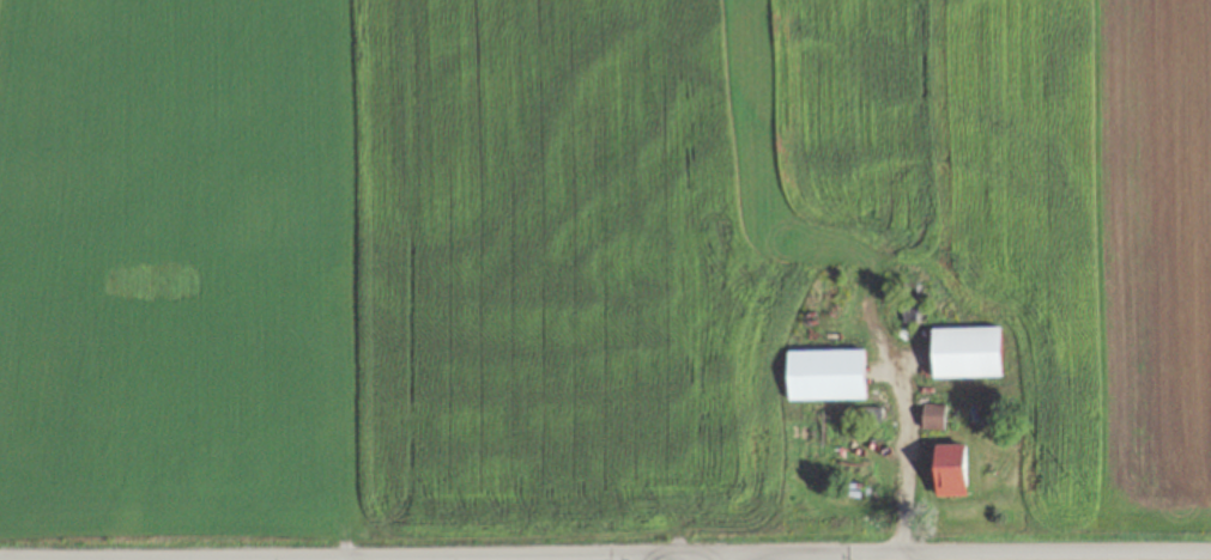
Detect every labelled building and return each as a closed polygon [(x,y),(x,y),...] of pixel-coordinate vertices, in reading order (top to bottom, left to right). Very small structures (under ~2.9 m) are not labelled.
[(931,328),(931,378),(999,378),(999,328),(931,328)] [(786,400),(863,400),(863,350),(786,350),(786,400)] [(942,404),(921,404),(920,429),(941,430),(942,404)] [(964,445),(934,445),(934,495),(964,495),(964,445)]
